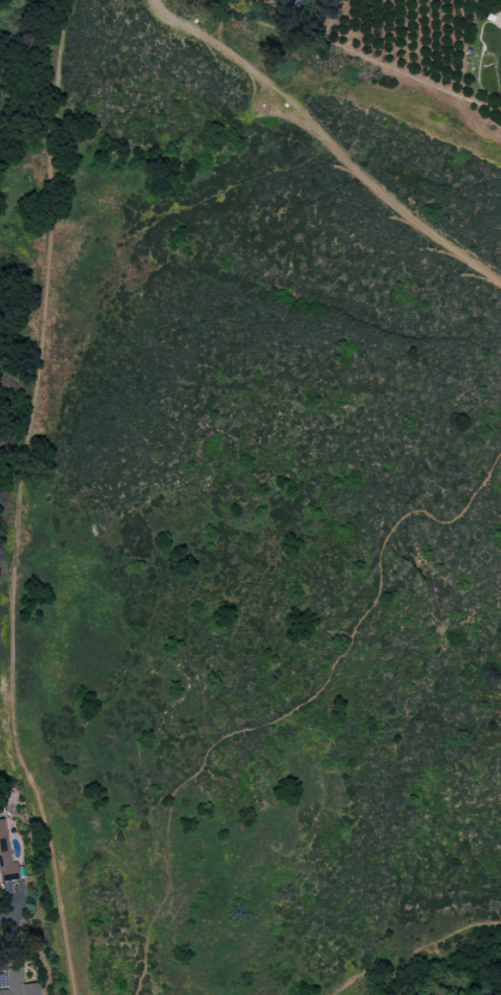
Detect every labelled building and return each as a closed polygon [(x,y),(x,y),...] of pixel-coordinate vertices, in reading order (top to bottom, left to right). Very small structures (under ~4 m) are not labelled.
[(5,819),(0,820),(0,883),(19,880),(16,862),(11,863),(5,819)] [(24,984),(23,968),(7,968),(7,990),(4,991),(4,994),(41,994),(41,984),(24,984)]
